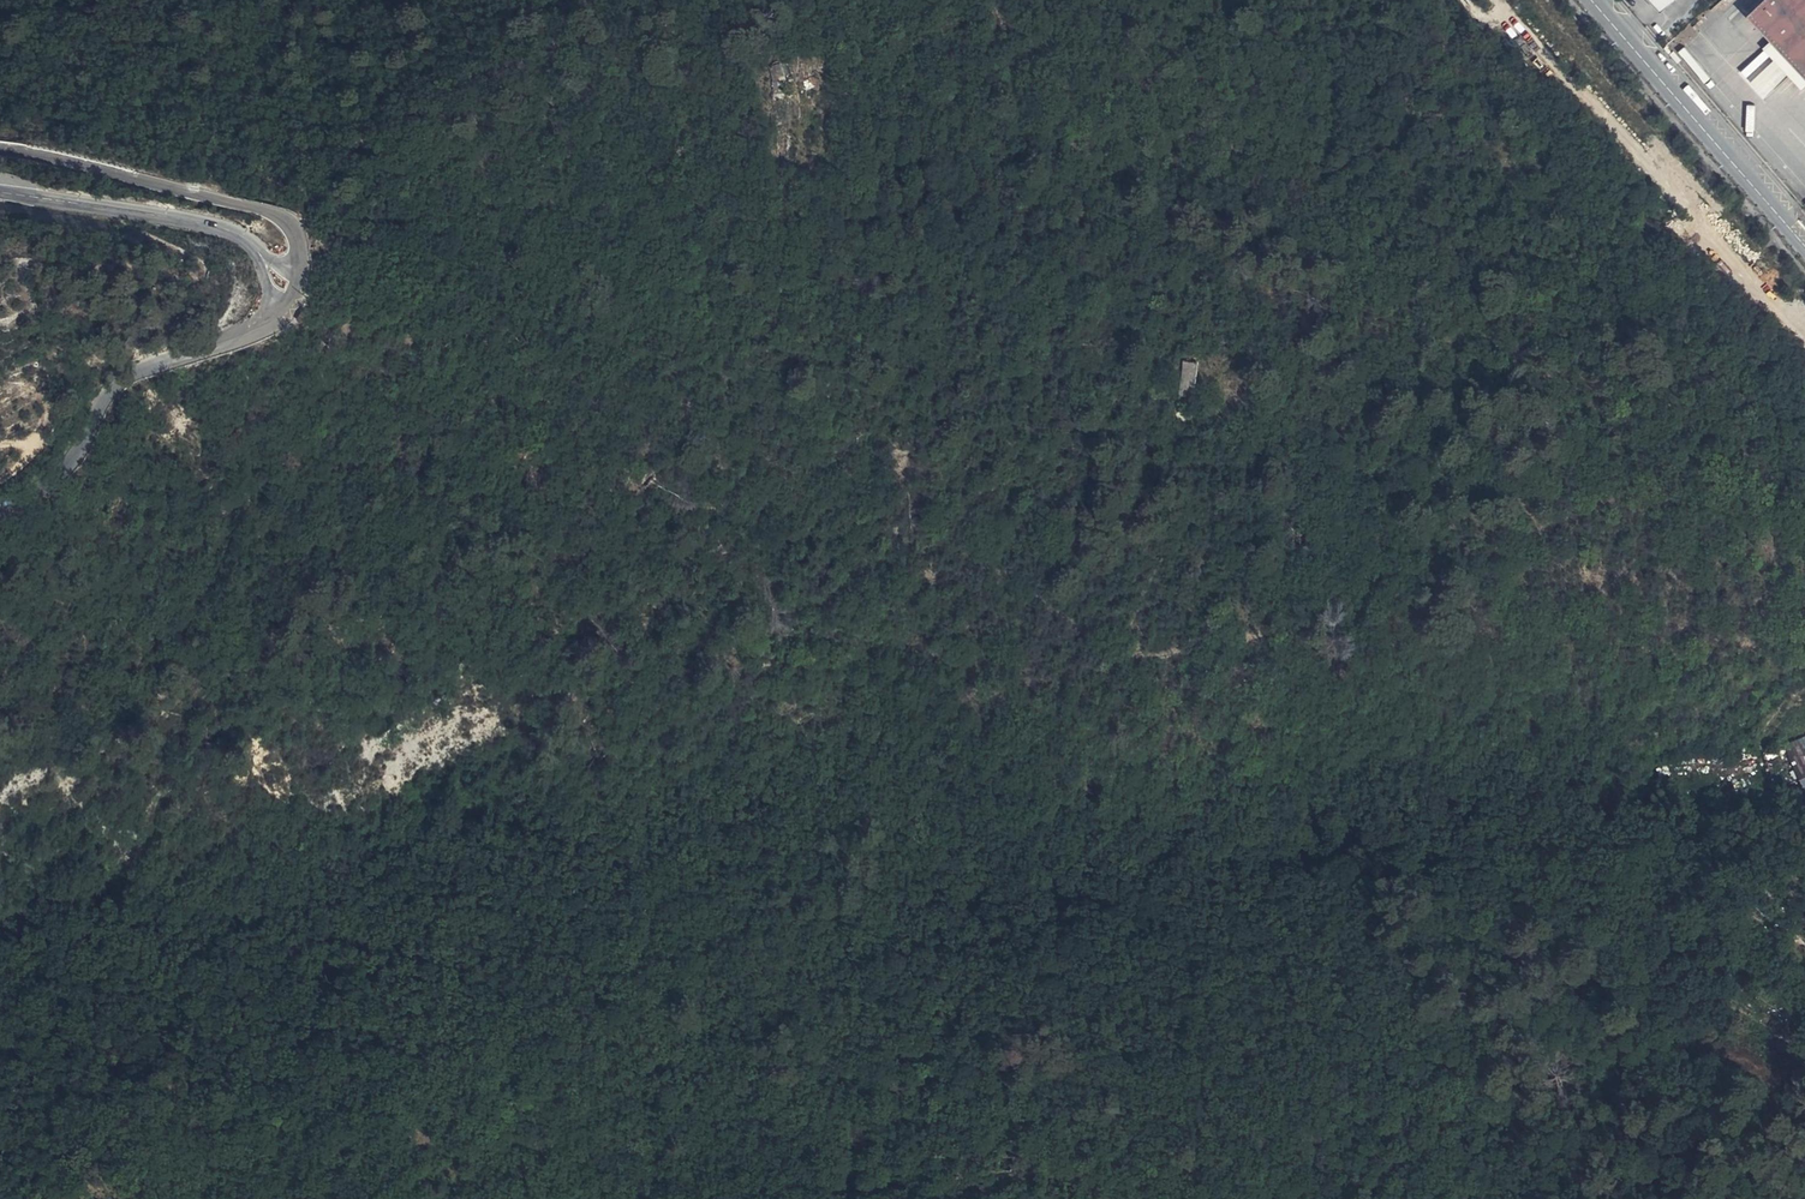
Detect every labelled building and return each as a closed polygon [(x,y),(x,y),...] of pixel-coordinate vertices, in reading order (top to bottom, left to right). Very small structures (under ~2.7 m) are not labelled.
[(1680,0),(1653,0),(1665,14),(1680,0)] [(1749,9),(1804,70),(1804,0),(1759,0),(1749,9)] [(1197,392),(1197,360),(1182,360),(1182,392),(1197,392)] [(707,537),(711,549),(724,545),(721,532),(707,537)] [(792,642),(784,630),(770,637),(778,649),(792,642)] [(1804,788),(1804,735),(1787,742),(1804,788)] [(1002,1161),(1015,1163),(1017,1147),(1003,1146),(1002,1161)]
